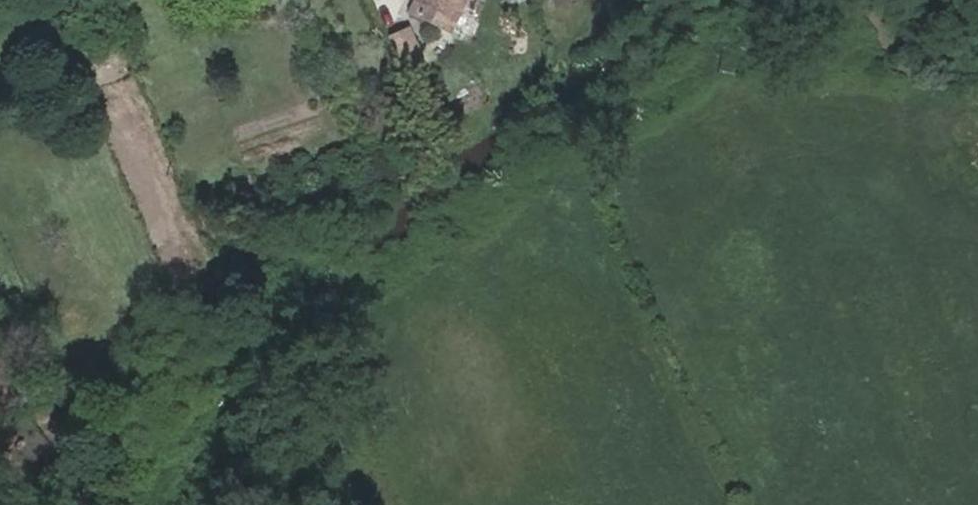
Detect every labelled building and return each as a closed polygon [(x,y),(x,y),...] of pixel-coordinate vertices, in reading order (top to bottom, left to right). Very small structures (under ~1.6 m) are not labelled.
[(406,12),(446,32),(461,0),(413,0),(406,12)] [(417,58),(404,28),(384,38),(397,67),(417,58)] [(72,387),(67,377),(58,382),(63,392),(72,387)]
